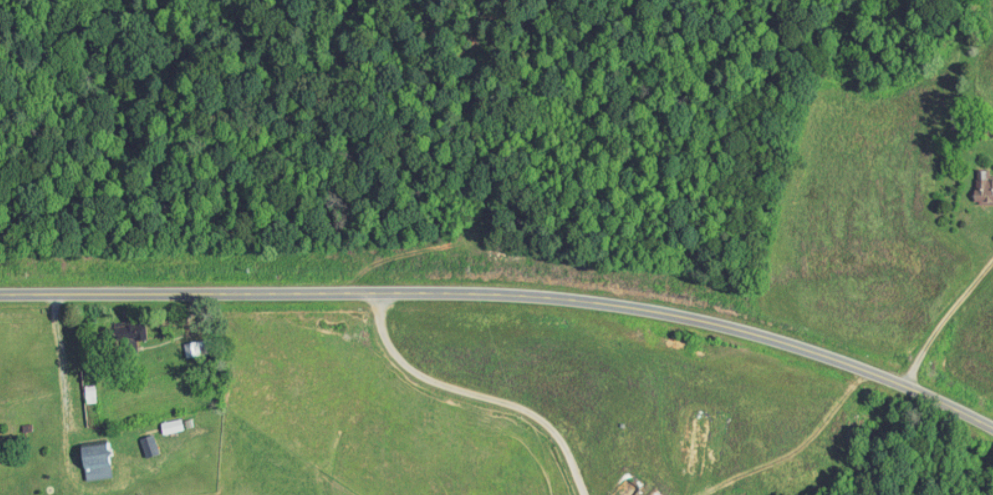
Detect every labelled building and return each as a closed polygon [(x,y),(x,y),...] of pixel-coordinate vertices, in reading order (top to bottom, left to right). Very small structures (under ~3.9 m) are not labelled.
[(986,172),(976,172),(977,163),(967,163),(967,181),(960,181),(960,196),(986,196),(986,172)] [(124,345),(124,333),(132,333),(132,316),(100,317),(101,332),(111,331),(112,346),(124,345)] [(84,396),(83,378),(72,379),(73,397),(84,396)] [(173,424),(171,413),(149,416),(150,427),(173,424)] [(127,432),(133,451),(147,446),(140,427),(127,432)] [(70,473),(101,469),(97,435),(66,439),(70,473)]
